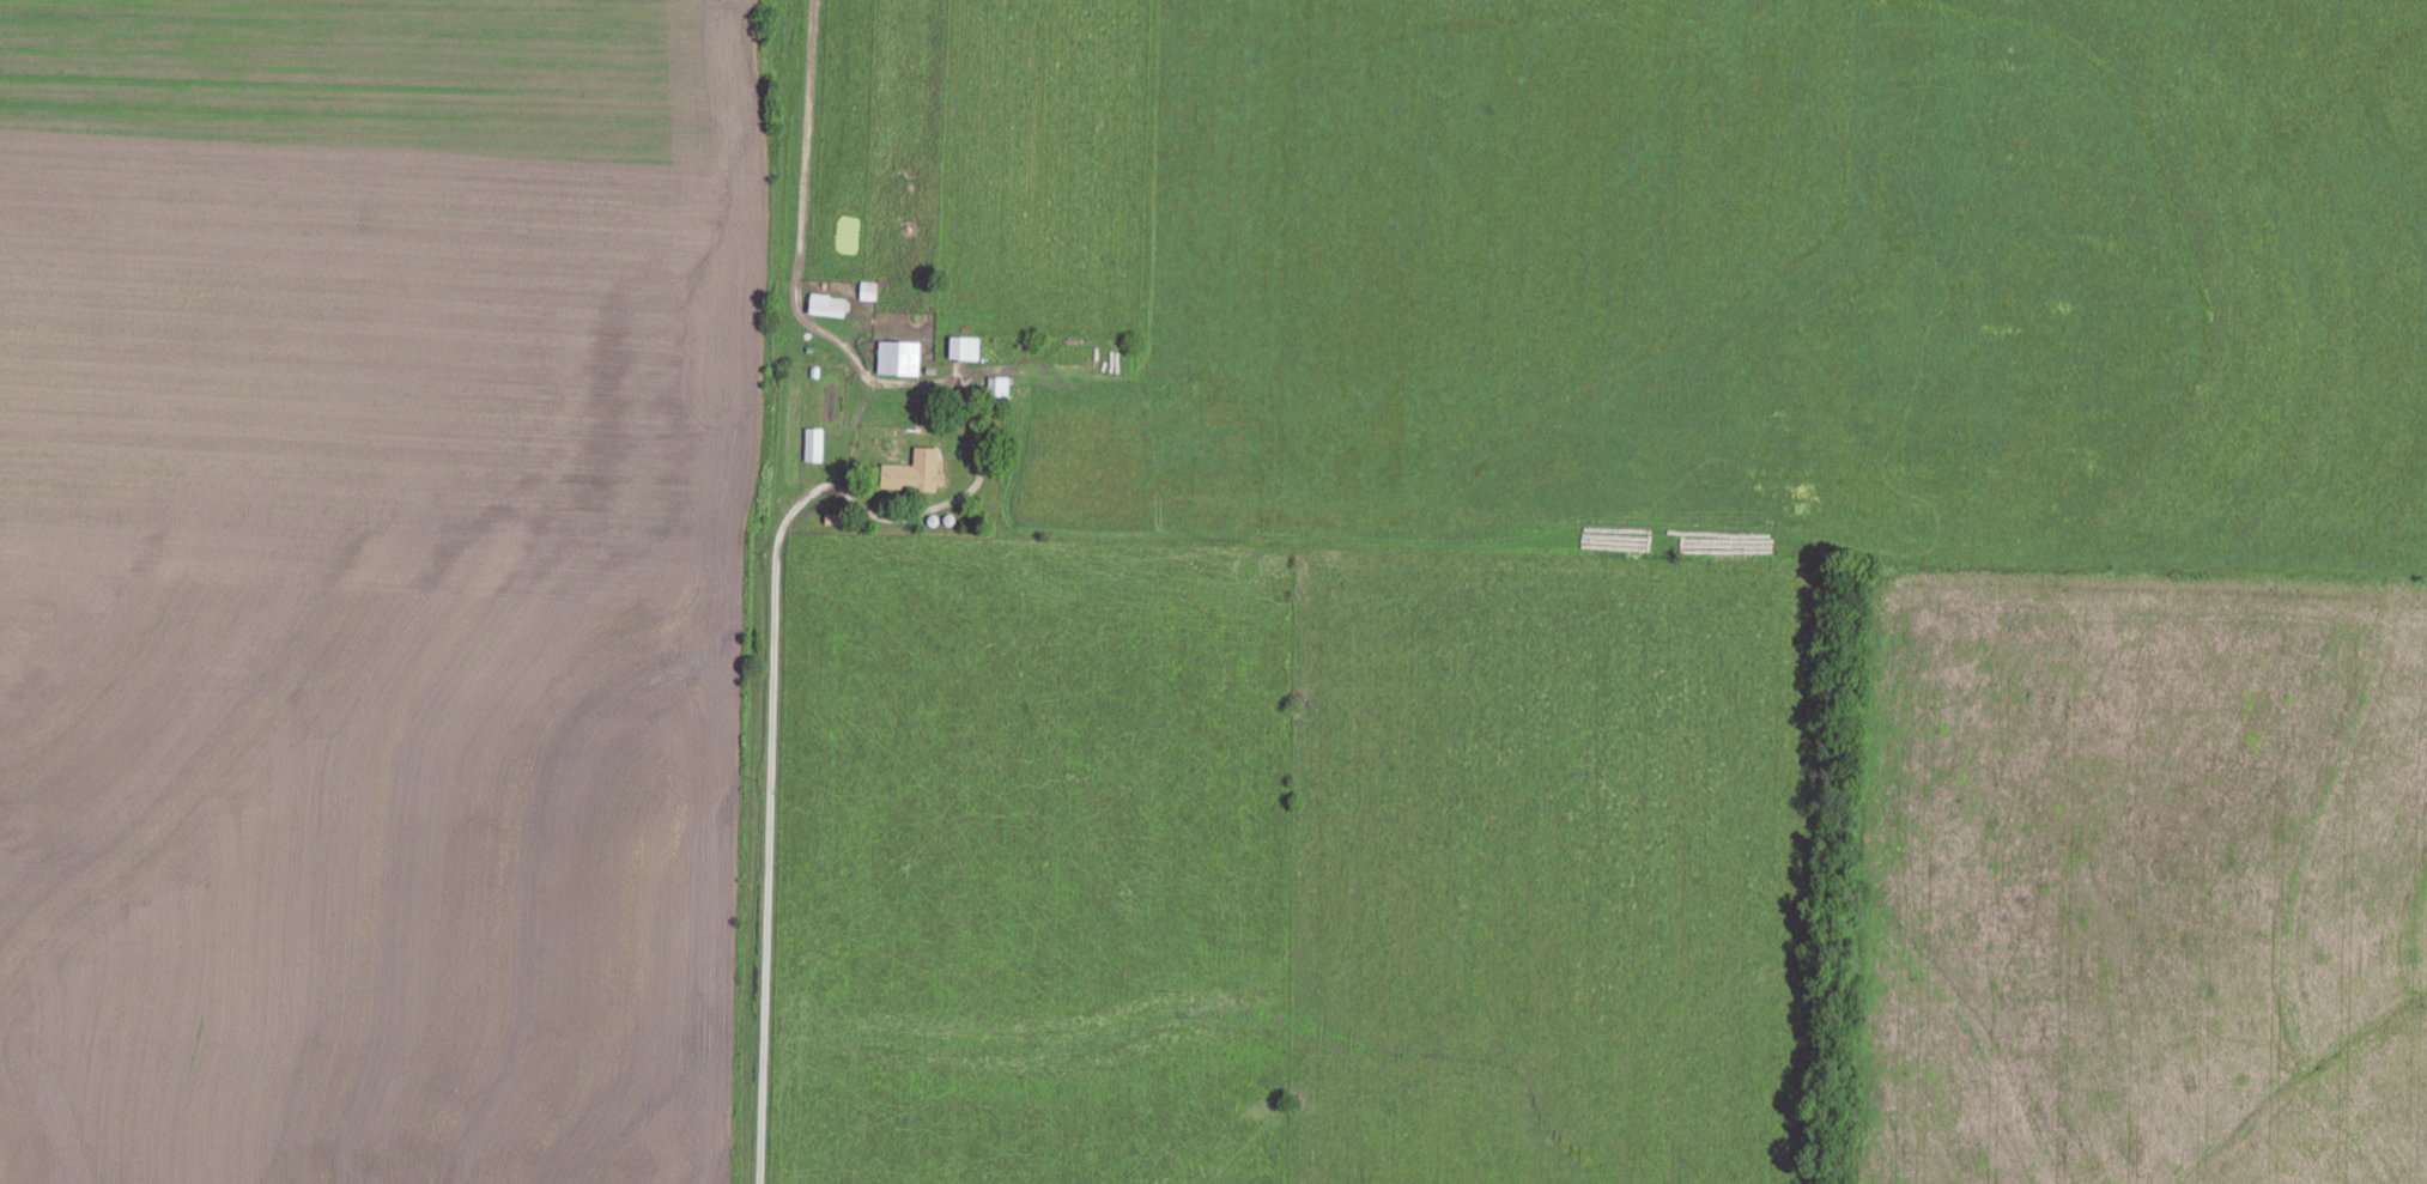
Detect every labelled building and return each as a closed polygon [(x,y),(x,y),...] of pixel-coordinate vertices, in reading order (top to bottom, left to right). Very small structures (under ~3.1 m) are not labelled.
[(861,299),(877,299),(877,281),(861,281),(861,299)] [(844,315),(845,296),(810,295),(810,314),(844,315)] [(949,359),(979,359),(979,336),(949,336),(949,359)] [(920,341),(878,341),(878,375),(920,375),(920,341)] [(988,402),(1008,402),(1008,377),(988,377),(988,402)] [(823,428),(805,428),(805,462),(823,462),(823,428)] [(879,490),(940,492),(941,475),(937,474),(938,447),(914,446),(913,465),(880,464),(879,490)]
